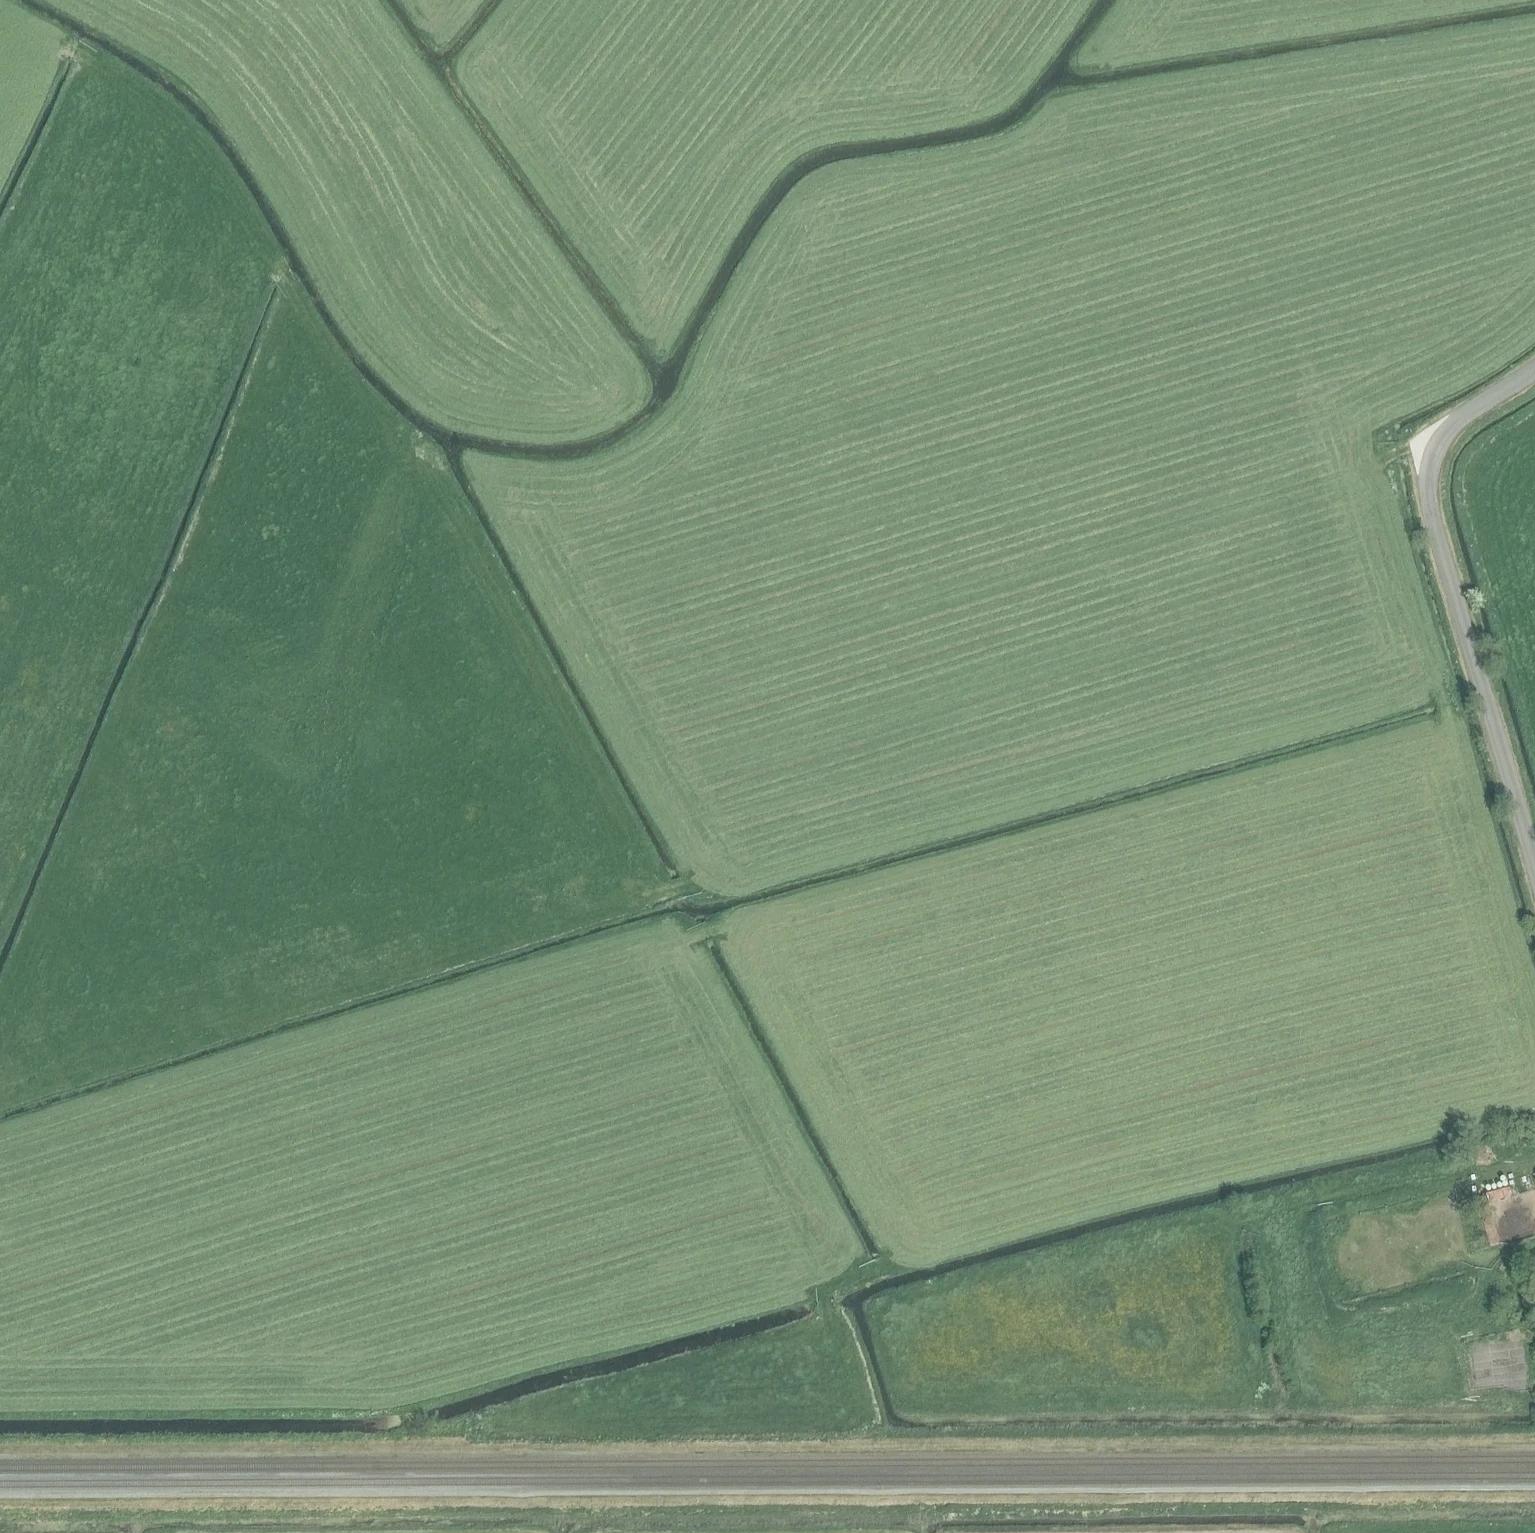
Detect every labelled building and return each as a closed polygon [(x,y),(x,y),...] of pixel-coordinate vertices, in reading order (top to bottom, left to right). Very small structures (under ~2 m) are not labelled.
[(1477,1200),(1489,1247),(1498,1244),(1488,1204),(1511,1198),(1509,1189),(1486,1194),(1487,1198),(1477,1200)]
